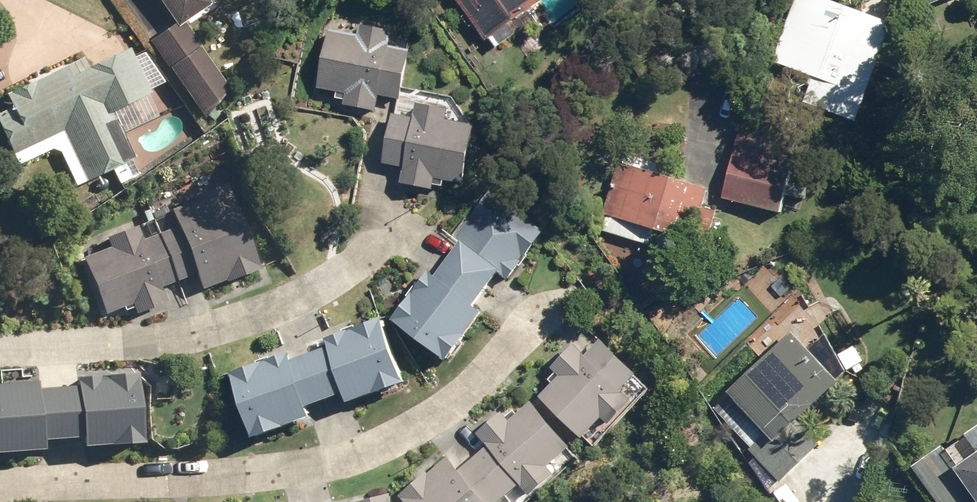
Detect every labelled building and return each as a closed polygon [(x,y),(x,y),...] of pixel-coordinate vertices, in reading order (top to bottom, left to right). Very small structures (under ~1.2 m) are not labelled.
[(186,21),(213,3),(210,0),(160,0),(176,23),(178,27),(186,21)] [(503,45),(519,33),(512,24),(544,2),(543,0),(462,0),(489,39),(496,35),(503,45)] [(863,120),(899,23),(837,0),(797,0),(774,58),(818,75),(809,101),(863,120)] [(231,87),(186,21),(178,27),(176,23),(149,41),(205,119),(231,87)] [(393,45),(395,31),(364,24),(362,34),(332,28),(319,95),(349,100),(348,104),(380,111),(383,95),(404,98),(413,49),(393,45)] [(88,180),(136,159),(124,133),(153,119),(143,97),(152,92),(131,48),(89,68),(83,57),(4,95),(10,108),(0,113),(0,123),(19,164),(52,148),(61,151),(75,180),(86,175),(88,180)] [(436,188),(438,178),(468,184),(479,124),(450,118),(452,109),(421,103),(419,117),(397,113),(388,161),(409,165),(407,183),(436,188)] [(729,197),(786,212),(797,164),(774,158),(778,139),(746,131),(729,197)] [(659,229),(700,241),(716,190),(668,175),(670,167),(625,153),(601,229),(654,245),(659,229)] [(161,234),(179,281),(197,274),(203,289),(227,279),(228,282),(262,269),(231,188),(225,190),(224,185),(194,197),(196,201),(170,211),(177,228),(161,234)] [(452,259),(493,288),(506,272),(515,278),(548,230),(497,195),(452,259)] [(179,281),(161,234),(145,240),(139,225),(109,237),(113,247),(86,257),(107,313),(134,303),(138,314),(168,302),(163,287),(179,281)] [(481,305),(493,288),(452,259),(440,277),(432,271),(396,320),(452,360),(488,311),(481,305)] [(334,346),(313,353),(330,400),(350,393),(353,403),(412,382),(388,316),(331,337),(334,346)] [(724,384),(708,400),(755,446),(752,450),(783,481),(820,444),(799,422),(841,381),(794,334),(733,393),(724,384)] [(644,374),(605,339),(590,356),(577,344),(554,367),(562,375),(542,396),(587,438),(608,416),(616,424),(639,400),(629,390),(644,374)] [(330,400),(313,353),(294,360),(291,352),(234,372),(257,438),(315,416),(312,407),(330,400)] [(59,390),(63,436),(87,435),(87,444),(144,439),(138,376),(82,381),(82,387),(59,390)] [(59,390),(40,391),(39,384),(0,388),(0,451),(45,447),(44,438),(63,436),(59,390)] [(576,447),(536,400),(521,413),(518,409),(509,417),(505,412),(481,433),(491,445),(479,455),(514,495),(526,484),(535,496),(561,473),(554,466),(576,447)] [(967,463),(952,441),(922,462),(951,501),(969,501),(976,496),(976,457),(967,463)] [(479,455),(462,469),(450,457),(403,497),(407,501),(505,501),(514,495),(479,455)]
